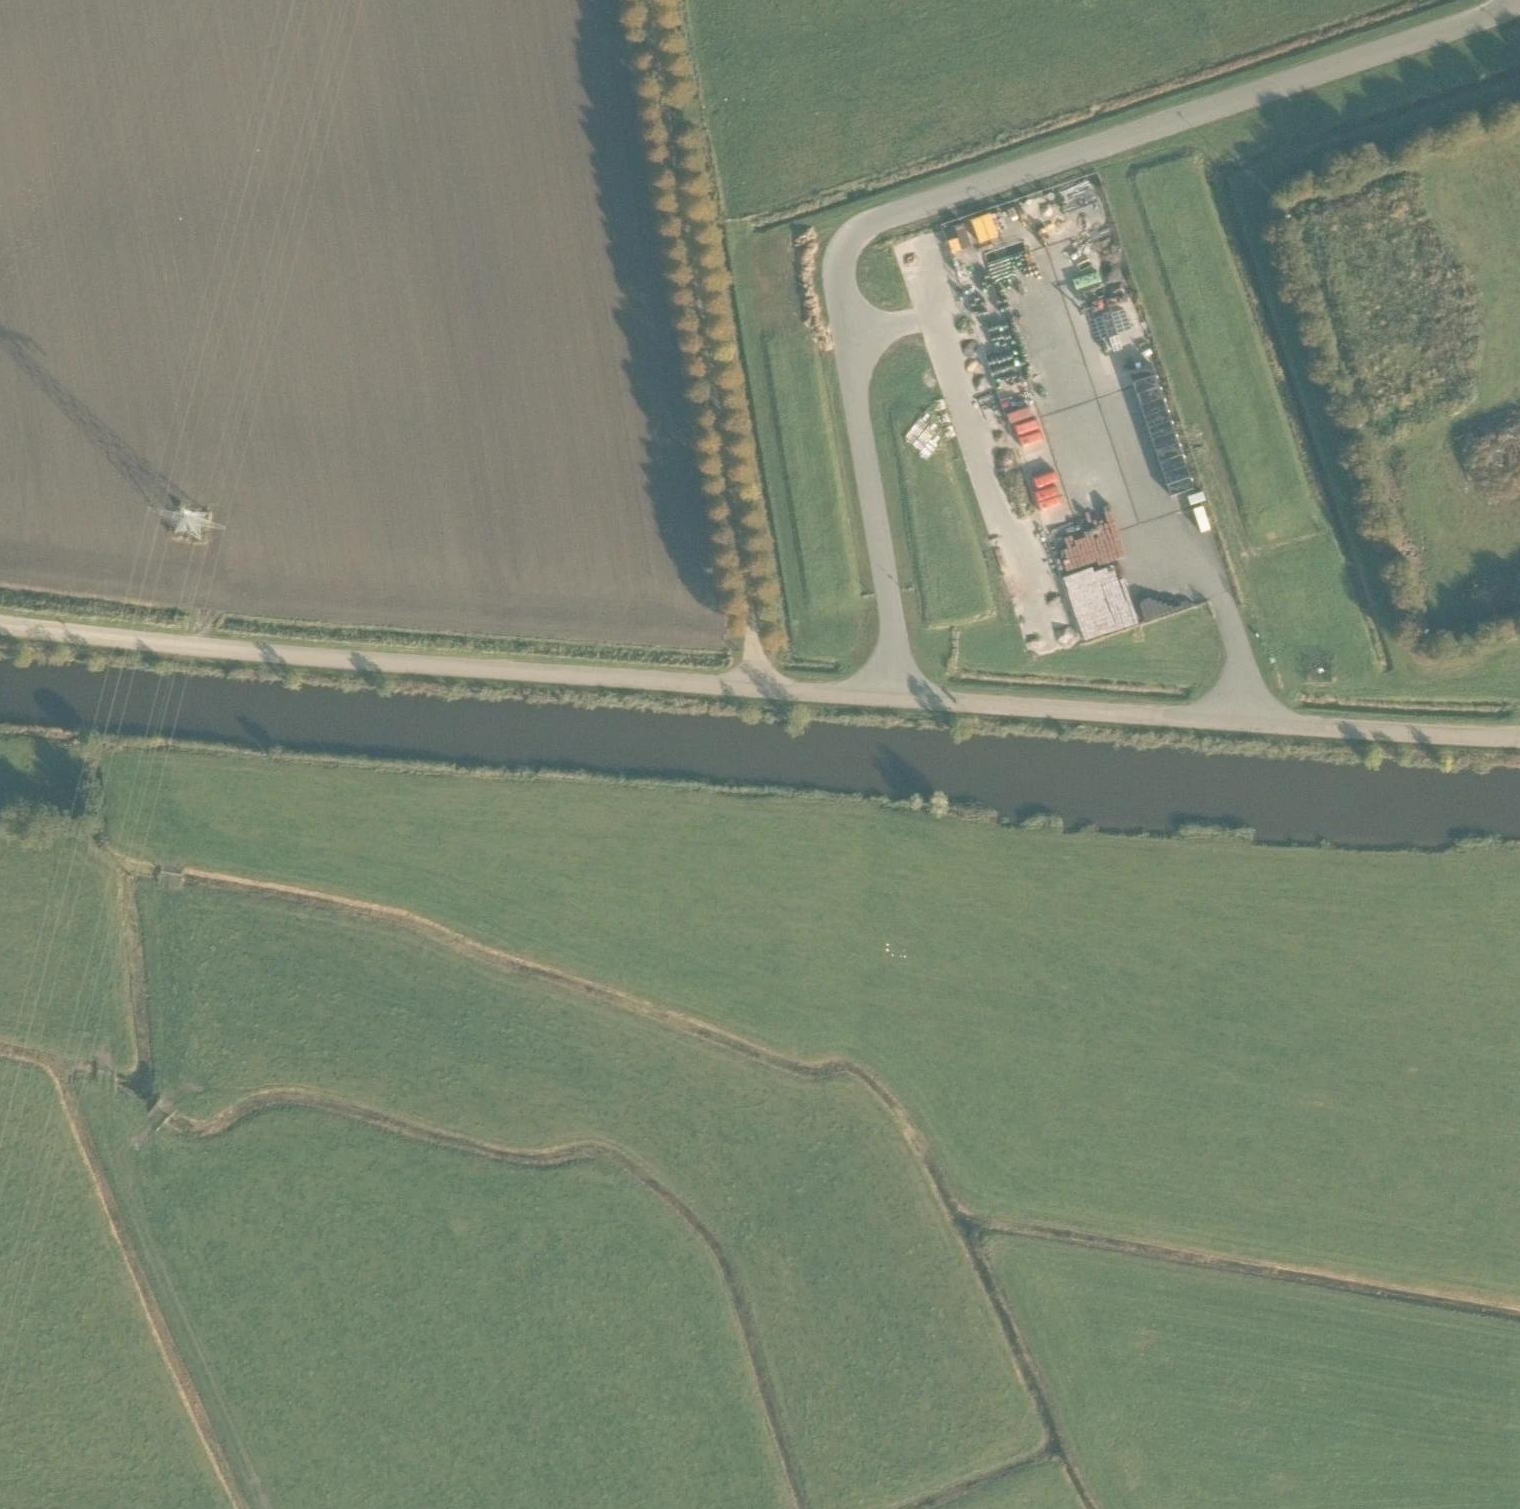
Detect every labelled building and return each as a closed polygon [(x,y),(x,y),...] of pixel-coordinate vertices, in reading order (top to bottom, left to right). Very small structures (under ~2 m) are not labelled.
[(1154,422),(1175,416),(1172,407),(1151,413),(1154,422)] [(1155,436),(1162,454),(1184,444),(1176,427),(1155,436)]
